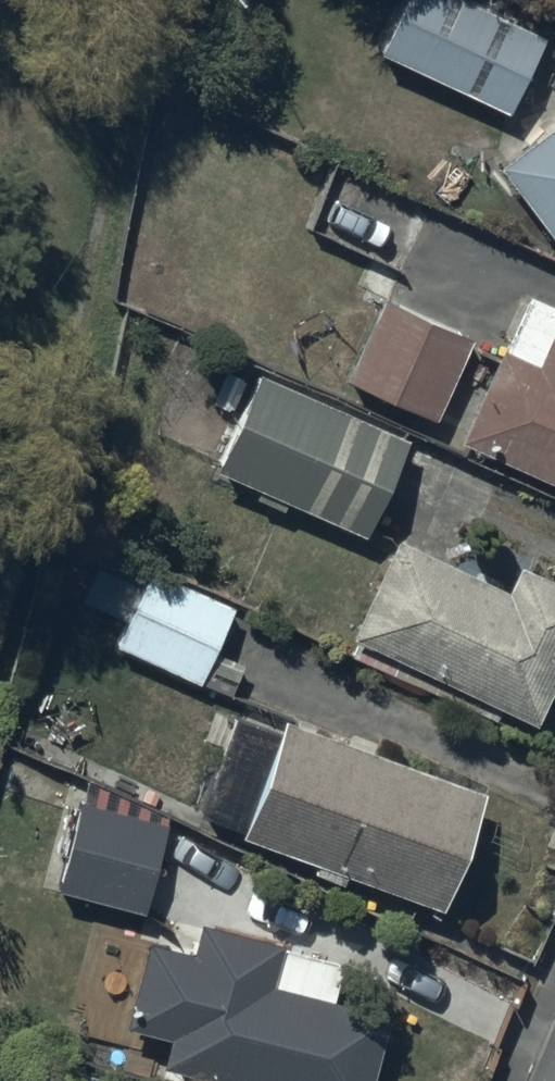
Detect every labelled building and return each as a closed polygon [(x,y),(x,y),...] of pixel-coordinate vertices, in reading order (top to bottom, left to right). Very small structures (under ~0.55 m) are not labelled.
[(378,43),(509,103),(544,27),(486,0),(398,0),(378,43)] [(501,157),(554,230),(554,117),(501,157)] [(460,432),(554,476),(554,300),(531,289),(506,343),(502,341),(460,432)] [(473,332),(383,292),(347,373),(438,413),(473,332)] [(258,362),(212,458),(363,530),(409,434),(258,362)] [(350,629),(536,715),(554,675),(554,573),(519,556),(505,585),(395,534),(350,629)] [(150,563),(116,639),(202,677),(236,601),(150,563)] [(486,783),(284,709),(240,828),(317,856),(313,866),(343,877),(347,868),(442,902),(486,783)] [(169,817),(81,793),(56,881),(144,906),(169,817)] [(160,1058),(251,1080),(371,1080),(390,1008),(334,994),(344,958),(280,942),(282,935),(199,914),(196,927),(173,921),(169,938),(149,933),(127,1018),(168,1028),(160,1058)]
